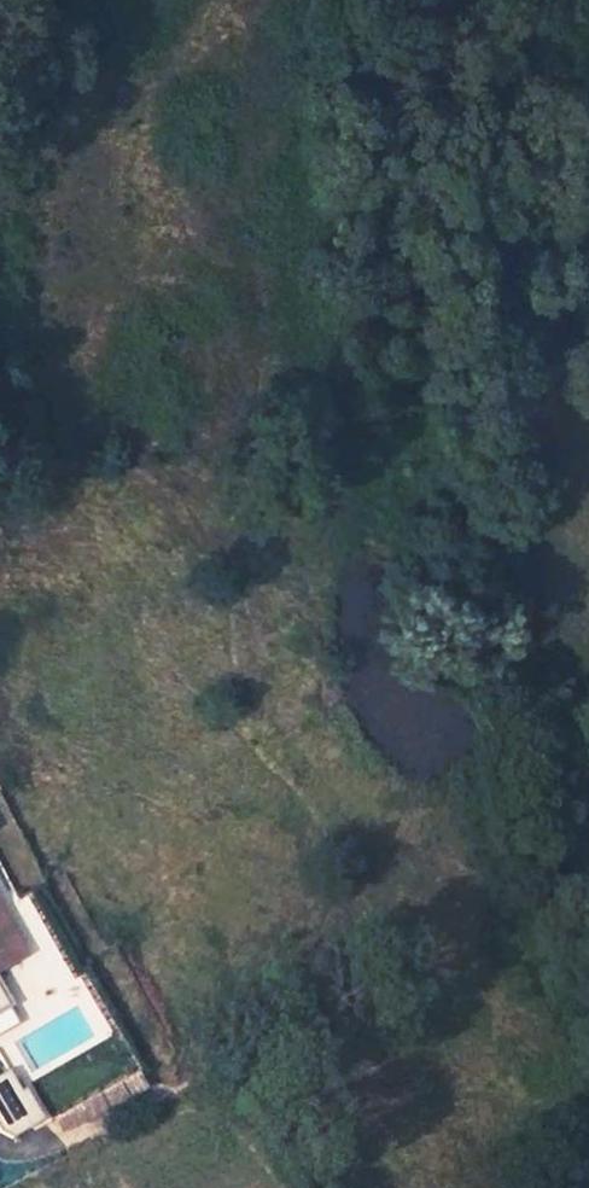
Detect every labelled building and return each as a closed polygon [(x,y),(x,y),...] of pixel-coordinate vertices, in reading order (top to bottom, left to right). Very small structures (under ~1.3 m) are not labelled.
[(11,970),(0,950),(0,976),(11,970)] [(0,1100),(0,1127),(8,1140),(42,1120),(22,1087),(0,1100)]
